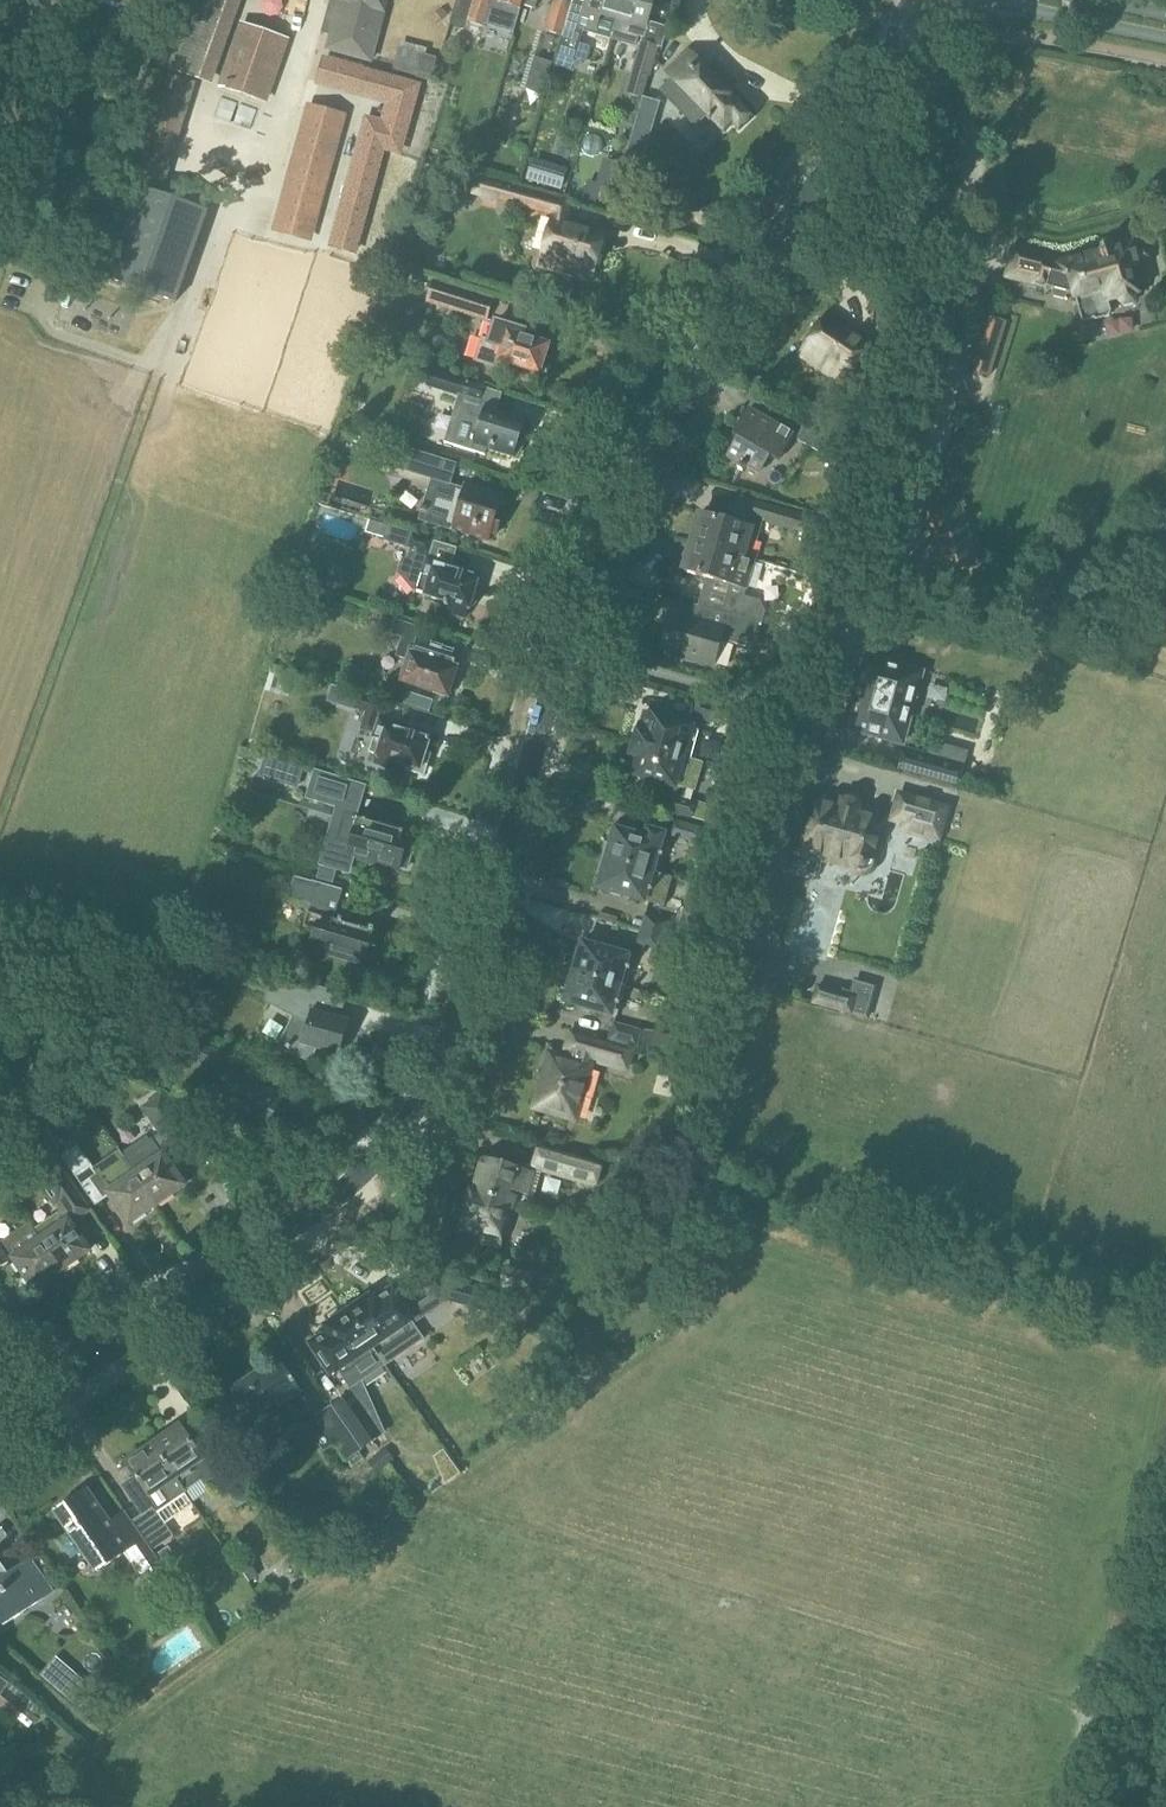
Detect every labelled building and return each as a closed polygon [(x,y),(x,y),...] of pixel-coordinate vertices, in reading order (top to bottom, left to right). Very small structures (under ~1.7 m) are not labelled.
[(120,5),(133,9),(136,0),(106,0),(120,5)] [(172,68),(206,80),(235,0),(196,0),(172,68)] [(326,48),(369,61),(369,59),(371,53),(386,0),(340,0),(326,48)] [(449,25),(458,28),(459,28),(465,30),(474,0),(457,0),(449,25)] [(468,25),(485,30),(492,7),(506,11),(509,3),(523,7),(525,0),(475,0),(468,25)] [(523,7),(536,11),(539,0),(525,0),(523,7)] [(566,22),(571,5),(556,0),(555,0),(545,31),(561,36),(566,22)] [(560,41),(556,54),(574,59),(585,26),(594,29),(599,14),(616,19),(621,0),(590,0),(589,4),(586,3),(579,26),(566,22),(561,36),(560,41)] [(616,19),(630,23),(627,33),(642,38),(653,0),(621,0),(616,19)] [(434,25),(448,15),(444,9),(430,18),(434,25)] [(244,24),(222,86),(261,100),(283,38),(244,24)] [(660,47),(641,42),(626,94),(643,99),(650,76),(651,77),(660,47)] [(397,47),(392,64),(417,71),(415,76),(428,79),(434,58),(397,47)] [(668,72),(673,78),(661,90),(696,126),(708,114),(724,130),(732,122),(738,129),(751,116),(721,85),(726,78),(717,68),(711,74),(689,52),(668,72)] [(319,82),(319,81),(356,91),(355,93),(357,93),(358,92),(402,104),(407,86),(363,73),(363,72),(361,71),(361,72),(324,62),(325,61),(323,60),(317,82),(319,82)] [(159,189),(158,189),(190,83),(168,76),(168,78),(169,79),(137,182),(136,182),(135,184),(158,191),(159,189)] [(343,114),(309,104),(273,229),(307,239),(343,114)] [(365,124),(366,124),(332,244),(330,244),(330,246),(354,252),(354,250),(353,250),(381,147),(395,151),(395,152),(397,153),(403,132),(365,121),(365,124)] [(457,142),(453,155),(464,158),(467,144),(457,142)] [(561,201),(503,185),(504,182),(480,176),(474,196),(499,203),(499,200),(557,216),(561,201)] [(614,190),(588,181),(582,201),(608,210),(614,190)] [(692,210),(708,230),(716,205),(692,210)] [(590,279),(602,236),(567,226),(568,223),(552,218),(542,253),(557,257),(554,269),(590,279)] [(1138,295),(1132,269),(1145,265),(1146,265),(1147,265),(1148,264),(1149,264),(1149,263),(1150,262),(1151,261),(1151,259),(1151,258),(1151,257),(1151,256),(1151,255),(1151,254),(1150,253),(1149,252),(1148,251),(1146,250),(1145,250),(1143,250),(1141,250),(1139,240),(1122,244),(1121,238),(1104,243),(1105,249),(1102,250),(1103,253),(1068,262),(1016,248),(1008,277),(1055,289),(1056,296),(1066,299),(1070,293),(1076,294),(1083,322),(1095,319),(1095,320),(1110,316),(1112,312),(1110,303),(1120,300),(1121,303),(1125,307),(1135,305),(1137,299),(1136,296),(1138,295)] [(106,278),(168,301),(174,304),(186,272),(179,270),(117,247),(106,278)] [(873,303),(901,282),(890,268),(862,289),(873,303)] [(444,283),(437,306),(485,321),(490,306),(492,298),(444,283)] [(970,372),(990,377),(1005,323),(985,317),(970,372)] [(539,369),(545,365),(548,356),(545,350),(546,346),(533,342),(535,336),(495,323),(489,342),(481,339),(474,361),(497,368),(499,361),(537,373),(539,369)] [(883,355),(869,346),(846,330),(842,336),(821,323),(809,340),(811,342),(801,356),(843,384),(857,364),(861,366),(860,369),(869,375),(883,355)] [(445,377),(441,389),(450,391),(450,393),(459,396),(459,397),(465,399),(477,402),(482,388),(463,383),(445,377)] [(465,399),(451,444),(464,448),(485,455),(488,446),(514,453),(514,451),(519,452),(523,438),(519,436),(523,423),(497,415),(503,395),(482,388),(477,402),(465,399)] [(793,435),(749,409),(733,435),(737,438),(725,458),(738,465),(736,469),(741,473),(745,466),(758,474),(769,456),(777,461),(793,435)] [(838,466),(848,450),(805,424),(796,439),(838,466)] [(411,450),(405,471),(431,479),(451,485),(451,483),(457,464),(411,450)] [(431,479),(419,519),(487,540),(490,531),(496,533),(502,514),(495,512),(499,499),(462,487),(451,483),(451,485),(431,479)] [(749,527),(702,513),(693,542),(741,556),(746,539),(757,543),(763,521),(813,536),(817,521),(756,502),(749,527)] [(927,513),(944,575),(978,566),(961,504),(927,513)] [(412,533),(386,525),(368,519),(364,533),(382,538),(382,539),(409,547),(401,574),(414,589),(414,590),(424,593),(424,594),(444,600),(443,603),(447,605),(446,608),(467,614),(478,575),(426,560),(432,539),(412,533)] [(693,542),(684,572),(730,586),(721,613),(760,625),(763,613),(758,602),(742,598),(748,578),(749,578),(755,560),(741,556),(693,542)] [(803,573),(810,575),(812,567),(805,565),(803,573)] [(711,611),(707,624),(671,614),(665,637),(664,637),(662,642),(663,642),(660,652),(711,667),(719,641),(746,649),(754,645),(760,625),(721,613),(711,611)] [(777,621),(763,617),(761,624),(775,628),(777,621)] [(459,657),(418,644),(423,631),(398,623),(382,618),(378,631),(382,632),(394,636),(402,639),(396,657),(400,658),(409,661),(403,680),(450,695),(460,664),(457,663),(459,657)] [(853,700),(846,727),(901,742),(919,673),(864,658),(857,686),(862,687),(858,701),(853,700)] [(375,722),(382,701),(349,690),(344,705),(366,712),(360,729),(371,733),(369,737),(379,741),(372,763),(390,769),(392,762),(406,767),(404,770),(417,774),(417,773),(424,770),(429,755),(424,754),(429,739),(375,722)] [(429,712),(433,701),(408,693),(405,704),(429,712)] [(694,719),(717,725),(718,721),(721,709),(698,703),(694,719)] [(718,721),(731,725),(735,711),(722,707),(721,709),(718,721)] [(639,724),(633,743),(691,759),(698,734),(689,731),(690,728),(645,714),(641,725),(639,724)] [(633,756),(628,773),(672,786),(695,792),(703,763),(691,759),(633,743),(629,755),(633,756)] [(959,788),(966,765),(938,757),(905,747),(898,771),(959,788)] [(404,833),(357,819),(367,786),(315,769),(306,799),(336,808),(319,866),(321,866),(317,879),(333,884),(337,871),(351,875),(355,857),(397,870),(398,868),(408,871),(414,852),(403,850),(407,838),(403,837),(404,833)] [(899,795),(892,819),(904,823),(903,827),(938,837),(946,808),(899,795)] [(878,836),(884,816),(879,815),(877,811),(867,809),(864,811),(857,809),(855,806),(845,803),(842,804),(835,802),(833,799),(823,797),(820,798),(815,797),(800,852),(827,859),(829,862),(839,865),(842,863),(852,866),(856,870),(861,872),(866,871),(870,869),(873,864),(874,859),(873,854),(874,851),(877,849),(880,839),(878,836)] [(672,798),(668,812),(690,819),(691,818),(694,804),(672,798)] [(672,823),(668,838),(705,848),(709,833),(672,823)] [(606,842),(602,858),(605,859),(658,873),(666,845),(666,843),(660,841),(662,833),(628,824),(626,832),(613,828),(609,842),(606,842)] [(601,872),(596,890),(646,904),(647,902),(649,903),(664,907),(673,877),(658,873),(605,859),(602,858),(598,872),(601,872)] [(287,899),(310,906),(303,928),(316,932),(311,949),(368,966),(378,934),(333,920),(342,892),(294,877),(287,899)] [(641,930),(665,939),(669,924),(645,917),(641,930)] [(665,939),(641,930),(637,946),(652,950),(649,961),(681,969),(688,945),(665,939)] [(623,986),(632,956),(580,941),(571,971),(623,986)] [(775,995),(784,965),(740,953),(732,983),(760,991),(775,995)] [(623,986),(571,971),(563,1000),(614,1015),(623,986)] [(290,1050),(310,1061),(317,1048),(340,1055),(341,1052),(345,1054),(349,1039),(345,1038),(349,1024),(329,1018),(332,1010),(338,1012),(343,995),(275,974),(268,999),(297,1014),(281,1046),(286,1049),(290,1051),(290,1050)] [(879,984),(854,977),(851,989),(850,994),(840,991),(817,985),(811,1004),(850,1015),(850,1016),(869,1021),(879,984)] [(637,1049),(642,1031),(615,1023),(609,1042),(637,1049)] [(639,1045),(665,1052),(667,1045),(669,1045),(672,1036),(643,1028),(639,1045)] [(551,1055),(535,1109),(577,1121),(596,1055),(631,1065),(635,1050),(572,1032),(566,1052),(570,1053),(568,1060),(551,1055)] [(155,1045),(165,1046),(166,1037),(157,1035),(155,1045)] [(222,1071),(228,1054),(191,1042),(186,1058),(222,1071)] [(266,1127),(280,1100),(234,1076),(226,1092),(237,1098),(231,1109),(266,1127)] [(147,1137),(124,1153),(127,1157),(125,1159),(133,1170),(157,1205),(184,1186),(161,1152),(170,1146),(175,1154),(193,1141),(161,1095),(143,1107),(160,1133),(151,1139),(152,1140),(150,1141),(147,1137)] [(77,1147),(62,1157),(94,1204),(104,1197),(109,1194),(129,1223),(157,1205),(133,1170),(125,1159),(120,1151),(96,1167),(94,1168),(93,1169),(92,1170),(77,1147)] [(534,1170),(532,1175),(485,1161),(476,1193),(472,1192),(472,1193),(531,1209),(542,1172),(595,1188),(602,1168),(540,1149),(533,1169),(534,1170)] [(60,1211),(33,1230),(61,1270),(89,1251),(69,1223),(73,1221),(74,1221),(89,1211),(62,1172),(45,1183),(44,1187),(45,1190),(55,1205),(56,1205),(60,1211)] [(531,1209),(472,1193),(469,1201),(468,1201),(468,1202),(466,1202),(464,1202),(462,1202),(460,1203),(458,1204),(457,1205),(455,1207),(454,1209),(454,1211),(454,1213),(454,1215),(455,1217),(456,1219),(457,1220),(459,1222),(461,1223),(461,1224),(462,1224),(460,1231),(478,1237),(480,1230),(486,1232),(482,1244),(498,1249),(512,1206),(534,1212),(535,1211),(531,1210),(531,1209)] [(27,1222),(0,1240),(34,1289),(61,1270),(33,1230),(33,1231),(27,1222)] [(11,1261),(0,1247),(0,1269),(11,1261)] [(506,1289),(528,1295),(530,1295),(535,1273),(505,1266),(500,1287),(506,1289)] [(428,1294),(447,1299),(492,1312),(497,1292),(433,1274),(428,1294)] [(359,1296),(345,1305),(378,1352),(377,1352),(385,1364),(425,1337),(413,1320),(415,1319),(396,1292),(390,1282),(375,1292),(363,1301),(359,1296)] [(528,1295),(506,1289),(502,1302),(525,1308),(528,1295)] [(320,1333),(306,1343),(330,1377),(340,1369),(352,1386),(354,1385),(358,1391),(353,1394),(352,1392),(335,1405),(364,1447),(382,1435),(370,1417),(377,1412),(362,1379),(385,1364),(377,1352),(378,1352),(345,1305),(328,1317),(330,1321),(322,1327),(318,1329),(320,1333)] [(234,1388),(231,1390),(254,1425),(286,1403),(296,1418),(309,1410),(300,1394),(278,1359),(252,1376),(234,1388)] [(331,1405),(316,1415),(317,1416),(336,1444),(347,1460),(359,1452),(362,1450),(331,1405)] [(167,1431),(152,1440),(154,1443),(184,1488),(202,1477),(205,1481),(216,1474),(238,1506),(252,1496),(226,1458),(214,1466),(205,1454),(202,1456),(181,1426),(169,1434),(167,1431)] [(133,1478),(121,1486),(142,1516),(154,1507),(154,1508),(157,1513),(187,1492),(184,1488),(154,1443),(128,1460),(138,1474),(133,1478)] [(368,1462),(376,1473),(394,1459),(385,1448),(368,1462)] [(385,1475),(398,1491),(406,1485),(393,1468),(385,1475)] [(87,1490),(56,1512),(70,1532),(58,1540),(72,1560),(83,1552),(97,1572),(125,1552),(150,1589),(167,1578),(169,1576),(167,1572),(166,1571),(158,1560),(156,1556),(155,1555),(152,1551),(133,1522),(130,1524),(123,1514),(110,1523),(87,1490)] [(142,1516),(133,1522),(152,1551),(173,1537),(157,1513),(154,1508),(154,1507),(142,1516)] [(168,1546),(155,1555),(156,1556),(158,1560),(166,1571),(180,1562),(168,1546)] [(249,1582),(259,1576),(248,1559),(239,1566),(249,1582)] [(4,1626),(30,1608),(53,1591),(30,1560),(9,1575),(0,1563),(0,1620),(4,1626)] [(154,1683),(149,1676),(143,1675),(139,1678),(137,1685),(143,1693),(149,1693),(154,1690),(154,1683)] [(0,1698),(0,1708),(16,1722),(28,1708),(8,1689),(0,1698)]
